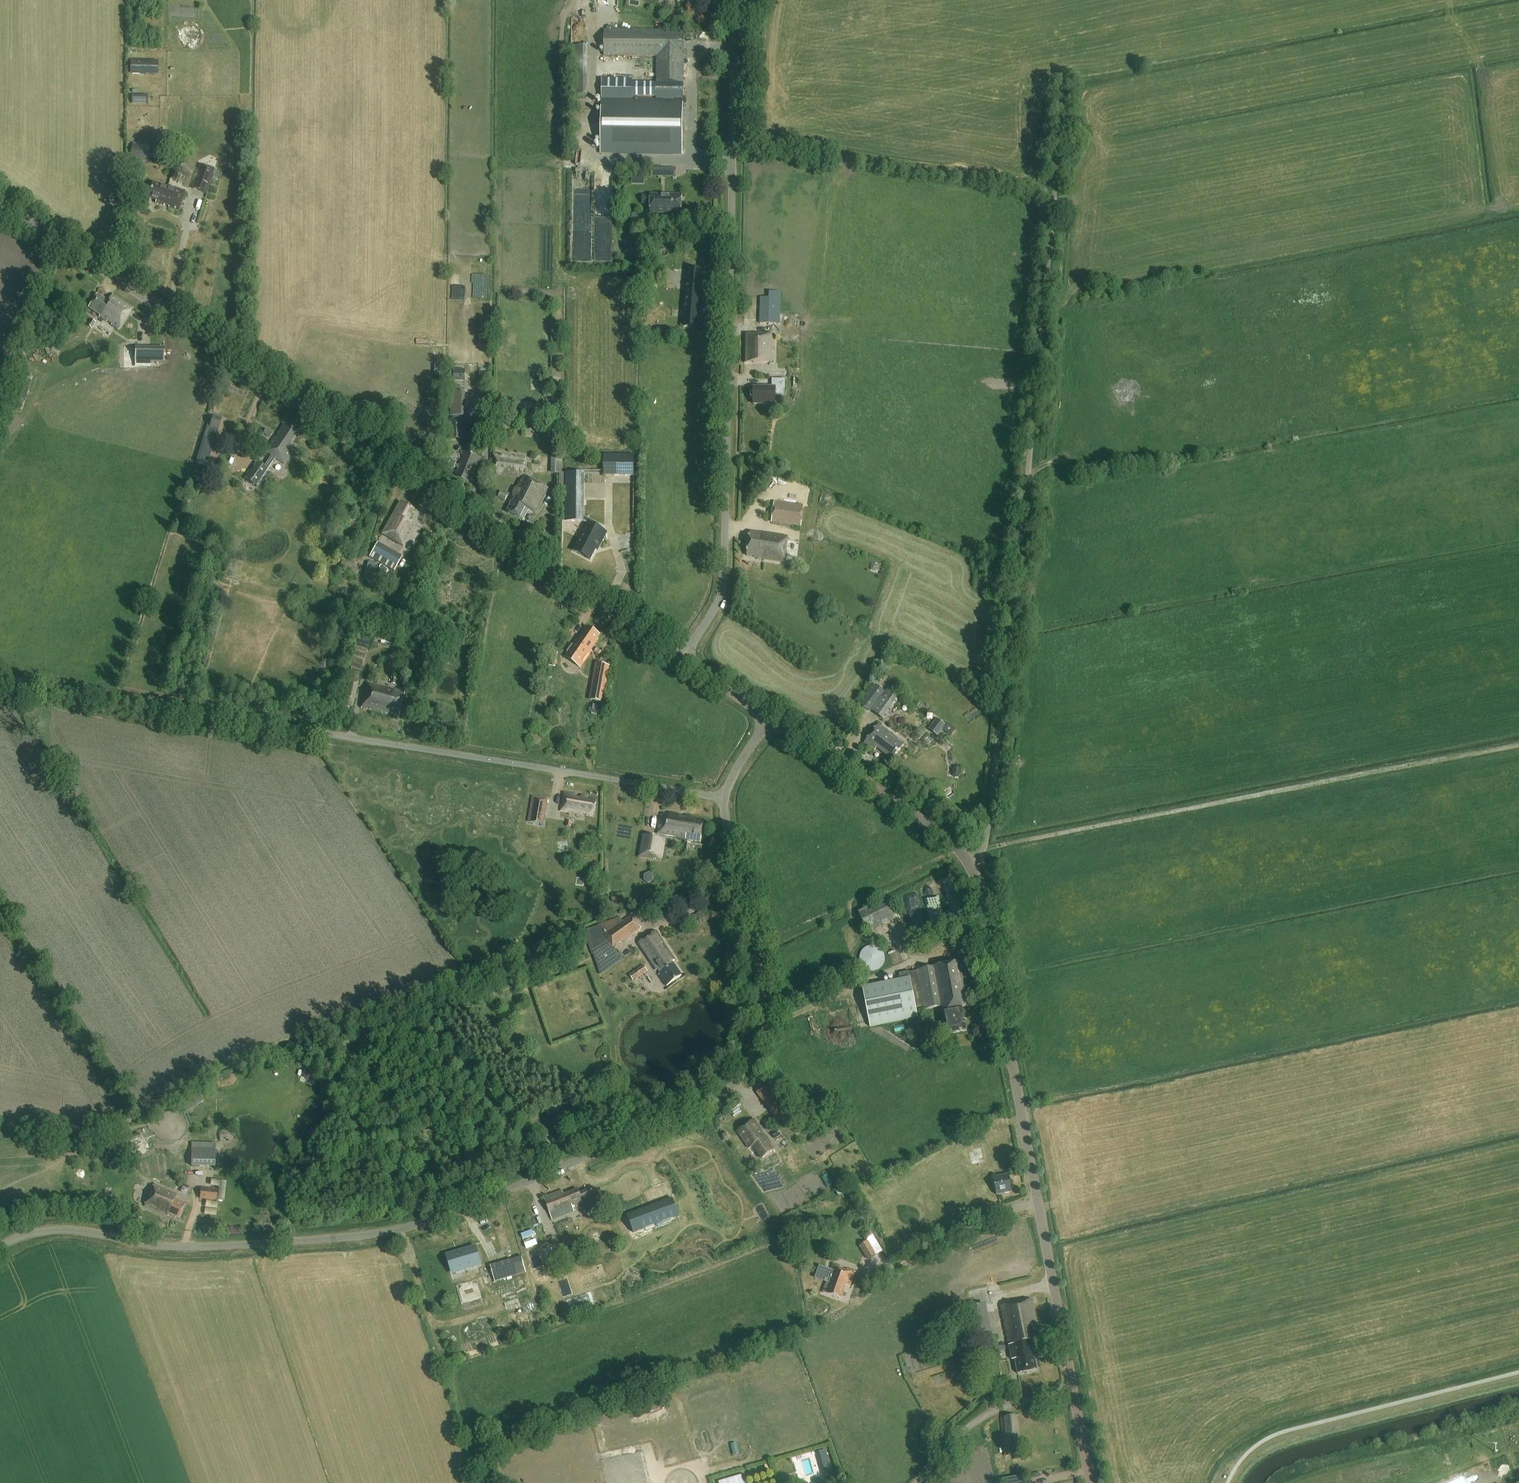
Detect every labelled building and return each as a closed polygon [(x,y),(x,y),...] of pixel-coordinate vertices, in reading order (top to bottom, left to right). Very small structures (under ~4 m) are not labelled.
[(605,31),(605,57),(654,57),(656,57),(656,76),(656,83),(632,83),(632,80),(602,79),(601,100),(600,153),(682,154),(684,32),(605,31)] [(572,95),(587,95),(588,47),(573,46),(572,95)] [(133,74),(161,74),(161,60),(133,59),(133,74)] [(130,159),(147,162),(150,146),(133,143),(130,159)] [(200,164),(192,188),(206,193),(215,170),(200,164)] [(651,168),(651,177),(676,176),(676,168),(651,168)] [(172,172),(170,179),(176,181),(178,174),(172,172)] [(179,212),(185,193),(186,192),(168,186),(167,188),(153,184),(148,199),(157,202),(156,204),(164,207),(165,206),(169,207),(169,208),(179,212)] [(660,215),(664,215),(664,216),(673,216),(673,215),(673,212),(683,212),(683,195),(652,195),(652,216),(660,216),(660,215)] [(648,225),(648,214),(633,214),(633,224),(648,225)] [(683,325),(699,326),(703,284),(687,282),(683,325)] [(769,298),(760,297),(759,324),(780,324),(781,292),(769,292),(769,298)] [(99,319),(118,332),(133,310),(112,296),(108,303),(97,296),(88,310),(100,317),(99,319)] [(91,329),(96,323),(91,319),(87,325),(91,329)] [(773,358),(774,358),(774,333),(745,334),(745,363),(773,363),(773,358)] [(151,361),(164,361),(164,351),(135,350),(134,364),(151,364),(151,361)] [(454,369),(453,381),(464,381),(464,374),(459,373),(459,369),(454,369)] [(785,397),(785,380),(772,380),(772,388),(754,387),(753,405),(775,405),(775,396),(785,397)] [(521,400),(503,400),(503,407),(520,408),(521,400)] [(210,415),(203,438),(215,441),(222,418),(210,415)] [(450,440),(464,440),(464,419),(450,419),(450,440)] [(287,449),(298,434),(284,424),(275,437),(265,451),(272,456),(264,467),(257,463),(245,479),(256,487),(267,470),(275,458),(284,464),(292,452),(287,449)] [(263,434),(269,438),(272,433),(266,429),(263,434)] [(552,451),(551,474),(561,475),(563,451),(552,451)] [(464,452),(458,465),(455,464),(456,463),(450,460),(448,465),(454,468),(454,467),(457,468),(454,477),(467,482),(473,467),(477,469),(481,459),(464,452)] [(521,474),(524,475),(526,458),(497,454),(494,475),(519,478),(520,477),(521,477),(521,474)] [(634,455),(604,455),(604,474),(614,474),(614,476),(635,476),(634,455)] [(197,464),(193,478),(202,480),(206,467),(197,464)] [(565,473),(565,522),(584,522),(585,473),(565,473)] [(535,513),(547,488),(522,475),(511,497),(513,498),(511,504),(507,512),(522,519),(527,509),(535,513)] [(772,522),(801,527),(804,506),(775,501),(772,522)] [(403,546),(415,525),(408,521),(414,512),(399,504),(382,535),(403,546)] [(598,550),(607,533),(588,523),(573,551),(590,560),(596,549),(598,550)] [(787,537),(750,532),(746,556),(755,557),(754,558),(784,562),(787,537)] [(377,543),(369,557),(394,571),(402,557),(377,543)] [(597,639),(600,634),(588,627),(578,641),(576,640),(567,654),(583,665),(592,651),(591,650),(598,640),(597,639)] [(597,664),(592,692),(598,693),(596,702),(603,703),(609,667),(597,664)] [(339,703),(352,707),(359,680),(345,676),(339,703)] [(884,692),(872,683),(857,702),(870,712),(871,710),(884,720),(900,699),(887,689),(884,692)] [(368,684),(362,710),(398,717),(404,691),(368,684)] [(937,720),(930,730),(938,735),(942,730),(951,737),(956,730),(948,724),(946,726),(945,725),(937,720)] [(893,760),(905,744),(902,742),(902,743),(898,740),(899,740),(878,724),(864,743),(875,751),(877,748),(893,760)] [(952,769),(952,775),(955,778),(959,778),(961,775),(961,769),(959,766),(955,766),(952,769)] [(945,790),(949,799),(958,795),(954,786),(945,790)] [(594,818),(597,803),(587,801),(588,797),(582,796),(582,800),(576,799),(576,796),(564,793),(561,813),(594,818)] [(533,796),(528,822),(543,825),(548,799),(533,796)] [(960,811),(955,820),(960,823),(966,815),(960,811)] [(700,843),(703,823),(693,822),(693,818),(685,817),(684,819),(678,818),(679,816),(668,814),(667,816),(661,815),(658,836),(688,840),(688,841),(700,843)] [(666,839),(642,835),(638,857),(661,861),(661,859),(663,859),(666,839)] [(611,894),(612,907),(624,905),(623,893),(611,894)] [(859,912),(868,932),(898,918),(888,898),(859,912)] [(620,944),(641,929),(631,915),(623,921),(621,918),(584,931),(591,952),(593,951),(601,976),(625,958),(621,953),(619,955),(613,947),(619,942),(620,944)] [(676,960),(668,947),(665,949),(661,944),(664,942),(656,931),(638,944),(668,986),(684,975),(674,961),(676,960)] [(881,949),(876,947),(870,946),(865,948),(861,952),(859,957),(860,963),(863,968),(868,970),(874,971),(879,969),(883,965),(885,960),(884,954),(881,949)] [(964,962),(931,968),(900,974),(901,981),(863,988),(870,1027),(918,1018),(917,1008),(924,1007),(924,1011),(941,1008),(946,1036),(967,1032),(963,1008),(972,1007),(964,962)] [(643,965),(629,975),(633,981),(648,971),(643,965)] [(461,1004),(450,1011),(456,1019),(466,1012),(461,1004)] [(304,1077),(311,1079),(314,1071),(308,1069),(304,1077)] [(757,1092),(778,1119),(790,1109),(770,1082),(757,1092)] [(762,1156),(775,1147),(755,1119),(738,1130),(751,1148),(754,1145),(762,1156)] [(775,1139),(781,1135),(777,1130),(771,1134),(775,1139)] [(125,1154),(132,1151),(128,1142),(140,1138),(138,1133),(120,1141),(125,1154)] [(215,1143),(191,1143),(191,1166),(215,1166),(215,1143)] [(616,1162),(602,1167),(604,1173),(618,1168),(616,1162)] [(618,1179),(628,1173),(625,1170),(616,1175),(618,1179)] [(996,1196),(1012,1193),(1009,1175),(996,1178),(995,1175),(973,1179),(978,1203),(997,1200),(996,1196)] [(179,1220),(186,1205),(175,1200),(177,1196),(153,1186),(144,1208),(167,1218),(168,1216),(179,1220)] [(574,1206),(595,1198),(591,1187),(579,1191),(578,1188),(564,1194),(563,1189),(544,1196),(553,1218),(575,1210),(574,1206)] [(200,1199),(216,1201),(217,1190),(201,1188),(200,1199)] [(679,1217),(673,1200),(627,1217),(633,1234),(679,1217)] [(521,1257),(515,1233),(500,1237),(507,1261),(490,1265),(495,1281),(526,1272),(521,1257)] [(476,1248),(447,1257),(451,1272),(481,1264),(476,1248)] [(869,1250),(862,1255),(870,1270),(878,1265),(869,1250)] [(855,1272),(835,1265),(834,1264),(823,1292),(840,1299),(845,1284),(850,1286),(855,1272)] [(1031,1342),(1040,1340),(1032,1300),(1001,1306),(1013,1359),(1015,1359),(1019,1375),(1037,1371),(1031,1342)] [(977,1304),(980,1329),(994,1328),(990,1303),(977,1304)] [(950,1351),(939,1354),(941,1361),(952,1358),(950,1351)] [(1001,1418),(1004,1455),(1021,1454),(1017,1416),(1001,1418)] [(715,1481),(715,1482),(740,1482),(738,1474),(715,1481)] [(1002,1479),(1003,1482),(1019,1482),(1023,1482),(1023,1480),(1022,1477),(1022,1475),(1002,1479)]
